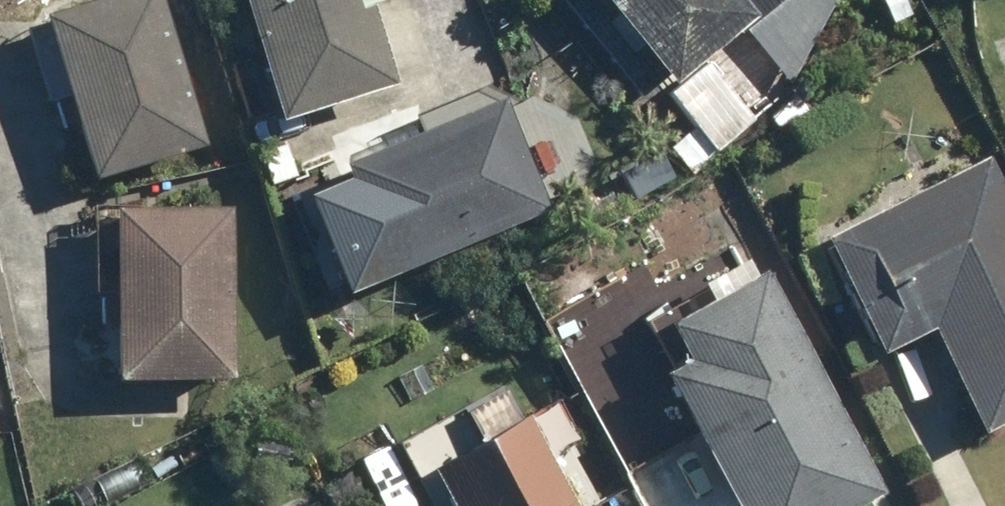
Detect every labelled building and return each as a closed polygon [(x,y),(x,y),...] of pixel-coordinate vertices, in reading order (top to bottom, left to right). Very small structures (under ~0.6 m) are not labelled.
[(39,19),(91,184),(204,148),(157,0),(97,0),(39,19)] [(276,126),(425,77),(400,0),(235,0),(276,126)] [(642,98),(665,78),(675,90),(780,0),(556,0),(642,98)] [(666,98),(716,156),(754,123),(704,66),(666,98)] [(550,214),(500,101),(338,172),(387,285),(550,214)] [(817,240),(877,362),(930,336),(983,443),(1004,432),(1004,202),(984,158),(817,240)] [(232,208),(105,209),(107,388),(234,386),(232,208)] [(664,329),(682,361),(661,373),(733,505),(868,505),(882,498),(760,276),(664,329)] [(532,417),(435,471),(455,505),(582,505),(532,417)]
